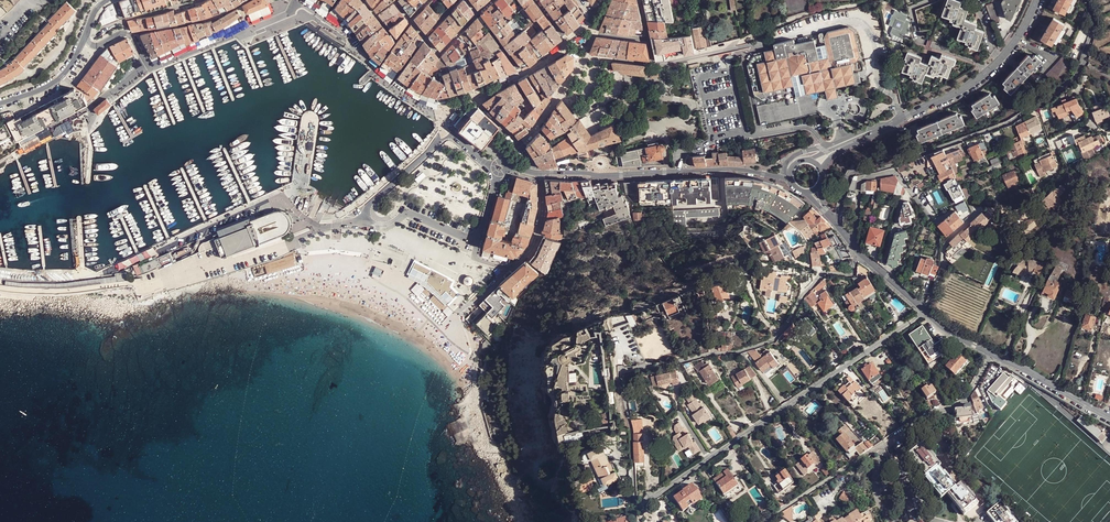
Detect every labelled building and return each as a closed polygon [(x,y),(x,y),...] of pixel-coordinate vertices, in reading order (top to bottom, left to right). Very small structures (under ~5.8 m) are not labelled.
[(19,0),(9,0),(7,2),(2,6),(0,8),(0,20),(2,18),(5,15),(8,13),(13,7),(16,4),(19,1),(19,0)] [(143,13),(137,0),(122,0),(119,1),(116,2),(112,4),(109,5),(107,7),(108,7),(107,8),(106,9),(102,15),(101,17),(100,19),(118,13),(120,19),(126,17),(143,13)] [(143,13),(172,5),(170,0),(137,0),(143,13)] [(210,15),(214,14),(207,0),(202,4),(202,5),(206,17),(210,15)] [(220,12),(214,0),(208,0),(207,0),(214,14),(217,13),(220,12)] [(228,9),(221,0),(214,0),(220,12),(224,11),(228,9)] [(234,6),(231,0),(221,0),(228,9),(231,8),(234,6)] [(256,9),(263,6),(267,4),(268,2),(266,0),(252,0),(244,5),(247,11),(247,12),(248,12),(256,9)] [(340,13),(349,1),(347,0),(340,0),(335,7),(338,10),(340,13)] [(374,8),(382,0),(375,0),(371,5),(373,7),(374,8)] [(389,3),(386,0),(382,0),(374,8),(375,10),(377,12),(389,3)] [(409,0),(398,0),(410,15),(413,12),(416,8),(409,0)] [(416,8),(419,5),(422,2),(420,0),(409,0),(416,8)] [(458,6),(468,19),(474,13),(469,6),(464,0),(463,0),(458,6)] [(484,4),(481,0),(476,0),(473,3),(478,9),(484,4)] [(514,16),(517,14),(513,9),(511,6),(508,3),(506,0),(498,0),(495,2),(504,14),(507,17),(509,20),(511,19),(514,16)] [(525,7),(528,11),(532,8),(537,5),(534,0),(533,0),(526,0),(522,3),(525,7)] [(545,6),(550,13),(557,7),(564,2),(570,10),(578,22),(584,15),(579,8),(580,7),(576,0),(553,0),(545,6)] [(610,7),(626,10),(629,3),(613,0),(611,4),(610,7)] [(626,10),(639,11),(637,0),(613,0),(629,3),(626,10)] [(645,6),(648,21),(665,21),(669,21),(674,21),(670,0),(643,0),(645,6)] [(978,48),(984,32),(976,28),(977,24),(965,19),(969,9),(963,7),(960,6),(962,1),(958,0),(948,0),(943,14),(948,16),(947,17),(951,18),(950,20),(954,21),(953,23),(957,25),(958,23),(962,25),(962,26),(961,28),(958,36),(963,38),(962,39),(966,41),(966,43),(969,44),(968,46),(973,47),(973,46),(978,48)] [(1011,20),(1021,0),(1003,0),(1002,2),(1007,18),(1011,20)] [(1065,14),(1067,11),(1069,12),(1076,0),(1058,0),(1053,8),(1065,14)] [(59,29),(77,10),(67,1),(63,5),(49,20),(50,21),(33,40),(30,43),(15,58),(12,61),(7,64),(8,66),(0,70),(0,84),(14,76),(20,72),(23,70),(25,67),(24,67),(42,48),(59,29)] [(346,18),(357,7),(349,1),(340,13),(343,15),(344,17),(346,18)] [(365,20),(373,14),(368,8),(363,2),(357,7),(360,11),(348,22),(351,25),(362,16),(365,20)] [(504,14),(495,2),(492,5),(488,8),(497,20),(503,16),(504,14)] [(942,9),(939,2),(917,11),(921,32),(930,31),(926,15),(942,9)] [(385,22),(399,11),(396,7),(393,3),(378,14),(385,22)] [(993,3),(986,6),(993,23),(1000,20),(993,3)] [(48,19),(49,20),(63,5),(62,4),(48,19)] [(203,18),(206,17),(202,5),(196,6),(200,18),(203,18)] [(439,17),(428,5),(425,8),(436,20),(438,18),(439,17)] [(534,19),(534,20),(536,19),(543,14),(540,9),(537,5),(532,8),(528,11),(534,19)] [(196,19),(200,18),(196,6),(188,9),(192,20),(196,19)] [(458,6),(452,12),(463,25),(465,22),(468,19),(458,6)] [(360,11),(357,7),(346,18),(347,20),(348,22),(360,11)] [(563,15),(557,7),(550,13),(553,17),(556,21),(563,15)] [(623,17),(632,19),(641,20),(639,11),(626,10),(610,7),(608,11),(607,15),(623,17)] [(431,26),(436,20),(425,8),(414,19),(425,32),(431,26)] [(497,20),(488,8),(485,11),(481,14),(490,26),(497,20)] [(189,21),(192,20),(188,9),(182,11),(186,22),(188,21),(189,21)] [(231,12),(225,15),(230,23),(237,17),(240,13),(237,9),(231,12)] [(259,17),(256,9),(248,12),(247,12),(250,20),(259,17)] [(171,25),(178,23),(175,14),(174,10),(167,12),(171,25)] [(578,22),(570,10),(563,15),(573,29),(576,27),(580,24),(578,22)] [(890,33),(891,34),(892,35),(892,36),(893,34),(904,38),(906,33),(908,33),(908,34),(909,34),(909,26),(909,25),(908,24),(909,21),(906,19),(908,16),(903,14),(903,13),(901,11),(900,12),(895,10),(893,15),(892,14),(890,19),(891,20),(889,25),(893,27),(890,33)] [(182,23),(186,22),(182,11),(175,14),(178,23),(182,23)] [(387,25),(389,28),(404,17),(399,11),(385,22),(387,25)] [(168,25),(171,25),(167,12),(162,14),(165,26),(168,25)] [(452,12),(447,17),(457,31),(463,25),(452,12)] [(161,26),(165,26),(162,14),(154,16),(157,27),(161,26)] [(376,18),(373,14),(365,20),(368,24),(371,29),(380,23),(376,18)] [(544,28),(545,29),(551,24),(547,19),(543,14),(536,19),(534,20),(535,21),(533,23),(536,27),(540,24),(543,27),(544,28)] [(222,17),(219,19),(223,27),(230,23),(225,15),(222,17)] [(570,32),(573,29),(563,15),(556,21),(557,22),(567,34),(570,32)] [(604,23),(620,26),(623,17),(607,15),(605,19),(604,23)] [(153,28),(157,27),(154,16),(146,17),(149,28),(153,28)] [(354,29),(365,20),(362,16),(351,25),(353,27),(354,29)] [(508,22),(503,16),(497,20),(490,26),(493,29),(495,33),(508,22)] [(140,30),(149,28),(146,17),(137,19),(140,30)] [(237,17),(230,23),(231,26),(240,21),(237,17)] [(404,17),(389,28),(396,36),(402,29),(408,21),(404,17)] [(447,17),(440,24),(451,37),(454,34),(457,31),(447,17)] [(477,17),(465,30),(473,41),(475,43),(484,36),(488,32),(483,25),(477,17)] [(623,33),(629,34),(632,19),(623,17),(620,26),(618,33),(623,33)] [(1041,39),(1052,46),(1054,42),(1057,43),(1065,29),(1063,28),(1065,24),(1053,18),(1041,39)] [(136,31),(140,30),(137,19),(128,21),(132,31),(136,31)] [(219,19),(213,23),(216,30),(219,29),(223,27),(219,19)] [(497,36),(500,39),(511,30),(513,28),(510,24),(513,21),(511,19),(509,20),(510,21),(508,22),(495,33),(497,36)] [(531,25),(533,23),(535,21),(534,20),(534,19),(523,27),(525,29),(526,29),(529,26),(531,25)] [(629,34),(636,35),(637,28),(640,29),(643,29),(641,20),(632,19),(629,34)] [(357,34),(368,24),(365,20),(354,29),(356,32),(357,34)] [(209,21),(207,22),(212,33),(214,32),(216,30),(213,23),(212,21),(209,21)] [(666,29),(665,21),(648,21),(649,25),(650,29),(666,29)] [(207,22),(202,23),(206,31),(205,31),(206,34),(207,35),(209,34),(212,33),(207,22)] [(202,23),(193,24),(197,35),(199,37),(206,34),(205,31),(206,31),(202,23)] [(381,24),(380,23),(371,29),(372,29),(374,32),(374,33),(383,26),(381,24)] [(609,32),(618,33),(620,26),(604,23),(600,31),(609,32)] [(193,24),(188,25),(195,41),(197,40),(199,39),(199,37),(197,35),(193,24)] [(359,36),(360,39),(372,29),(371,29),(368,24),(357,34),(359,36)] [(440,24),(434,31),(446,43),(448,40),(451,37),(440,24)] [(545,29),(555,43),(562,38),(557,31),(551,24),(545,29)] [(188,25),(184,26),(191,42),(193,41),(195,41),(188,25)] [(409,43),(413,38),(417,32),(411,25),(407,30),(403,35),(409,43)] [(511,30),(516,36),(522,31),(518,25),(513,28),(511,30)] [(184,26),(180,27),(185,41),(186,44),(191,42),(184,26)] [(385,29),(383,26),(374,33),(378,38),(379,39),(387,32),(385,29)] [(707,47),(712,46),(710,35),(705,36),(704,31),(703,26),(693,28),(697,50),(707,48),(707,47)] [(775,49),(764,51),(766,62),(756,64),(763,94),(794,87),(795,97),(806,94),(818,92),(826,90),(836,88),(861,82),(860,78),(859,73),(854,74),(851,64),(857,62),(861,56),(855,30),(849,26),(828,31),(824,37),(823,33),(822,33),(820,33),(819,35),(820,41),(822,42),(825,41),(826,47),(817,49),(814,40),(795,44),(794,39),(774,44),(775,49)] [(180,27),(173,28),(179,44),(185,41),(180,27)] [(551,47),(555,43),(545,29),(544,28),(543,27),(538,30),(539,32),(551,47)] [(173,28),(165,29),(172,47),(177,45),(179,44),(173,28)] [(60,30),(59,29),(42,48),(43,49),(60,30)] [(162,30),(158,31),(165,51),(166,50),(170,48),(172,47),(165,29),(162,30)] [(372,29),(360,39),(362,41),(363,43),(374,32),(372,29)] [(527,41),(531,38),(530,37),(525,32),(527,31),(526,29),(525,29),(522,31),(516,36),(505,45),(508,49),(511,53),(517,49),(524,43),(527,41)] [(668,38),(666,29),(650,29),(651,33),(651,37),(668,38)] [(473,41),(465,30),(461,35),(460,37),(462,40),(464,39),(466,42),(467,41),(469,43),(470,44),(465,47),(465,46),(462,42),(459,37),(456,41),(462,50),(464,54),(470,51),(474,62),(475,62),(478,69),(480,68),(486,82),(489,80),(493,78),(486,67),(484,62),(478,48),(476,45),(475,43),(473,41)] [(502,42),(505,45),(516,36),(511,30),(500,39),(502,42)] [(154,31),(150,32),(158,54),(165,51),(158,31),(154,31)] [(446,43),(434,31),(429,37),(439,50),(442,47),(446,43)] [(145,34),(140,35),(152,57),(158,54),(150,32),(145,34)] [(378,38),(374,33),(374,32),(363,43),(366,47),(368,50),(378,38)] [(391,36),(387,32),(379,39),(382,44),(389,49),(395,41),(391,36)] [(495,41),(488,32),(484,36),(490,44),(495,41)] [(539,57),(551,47),(539,32),(531,39),(531,38),(527,41),(539,57)] [(959,43),(931,32),(928,39),(929,39),(957,50),(959,43)] [(414,40),(417,46),(423,38),(421,36),(419,34),(414,40)] [(399,39),(407,46),(409,43),(403,35),(401,37),(399,39)] [(691,35),(672,37),(668,38),(651,37),(654,49),(656,61),(666,60),(665,57),(663,50),(681,46),(681,45),(683,45),(685,54),(695,53),(691,35)] [(490,44),(484,36),(475,43),(476,45),(478,48),(484,62),(490,58),(488,53),(499,46),(497,43),(495,41),(490,44)] [(596,41),(594,44),(610,47),(614,39),(597,37),(596,41)] [(107,48),(119,62),(135,52),(127,38),(110,46),(107,48)] [(382,44),(379,39),(378,38),(368,50),(370,54),(372,57),(382,44)] [(413,51),(417,46),(414,40),(413,38),(409,43),(407,46),(413,51)] [(400,56),(407,46),(399,39),(396,43),(394,46),(391,50),(400,56)] [(614,39),(610,47),(607,55),(617,56),(621,40),(618,39),(614,39)] [(626,40),(621,40),(617,56),(628,58),(630,41),(626,40)] [(425,56),(431,49),(424,41),(417,50),(410,60),(416,64),(417,65),(425,56)] [(453,44),(462,55),(464,54),(462,50),(456,41),(453,44)] [(538,58),(539,57),(527,41),(524,43),(525,45),(537,59),(538,58)] [(646,43),(630,41),(628,58),(650,60),(648,51),(646,43)] [(14,57),(15,58),(30,43),(28,42),(14,57)] [(943,75),(944,73),(949,75),(952,65),(951,64),(954,58),(945,55),(945,54),(913,42),(909,52),(910,52),(908,59),(907,58),(903,69),(908,71),(907,72),(911,74),(911,76),(914,77),(913,78),(918,80),(918,78),(923,80),(925,74),(925,72),(926,71),(931,73),(930,74),(935,76),(935,74),(939,75),(939,74),(943,75)] [(533,62),(537,59),(525,45),(524,43),(517,49),(519,51),(529,65),(533,62)] [(376,60),(380,63),(385,55),(390,49),(389,49),(382,44),(372,57),(376,60)] [(454,61),(462,55),(453,44),(450,47),(447,51),(449,54),(454,61)] [(610,47),(594,44),(592,49),(590,53),(607,55),(610,47)] [(409,56),(413,51),(407,46),(400,56),(406,60),(409,56)] [(500,48),(499,46),(488,53),(490,58),(497,53),(502,50),(500,48)] [(43,49),(42,48),(24,67),(25,67),(43,49)] [(99,90),(101,91),(102,89),(105,85),(118,65),(120,63),(119,62),(107,48),(101,54),(83,78),(99,89),(99,90)] [(434,75),(441,69),(435,63),(436,63),(437,63),(438,62),(438,61),(439,61),(439,60),(439,59),(431,49),(425,56),(417,65),(421,68),(410,85),(413,87),(417,90),(427,73),(432,77),(434,75)] [(519,51),(517,49),(511,53),(516,61),(522,68),(529,65),(519,51)] [(392,67),(400,56),(391,50),(385,59),(381,64),(386,67),(390,70),(392,67)] [(504,53),(502,50),(497,53),(500,59),(506,56),(504,53)] [(449,66),(456,63),(454,61),(449,54),(447,51),(444,54),(441,56),(448,66),(449,66)] [(473,71),(478,69),(475,62),(474,62),(470,51),(464,54),(462,55),(454,61),(456,63),(457,68),(465,90),(468,89),(472,88),(467,73),(473,71)] [(766,62),(764,51),(755,53),(747,64),(752,83),(755,96),(766,104),(795,97),(794,87),(763,94),(756,64),(766,62)] [(497,53),(490,58),(499,76),(503,75),(508,73),(500,59),(497,53)] [(561,57),(556,60),(565,76),(568,72),(573,68),(573,57),(567,54),(561,57)] [(734,58),(734,57),(732,56),(731,55),(730,55),(728,56),(727,57),(726,58),(726,59),(726,61),(727,62),(728,63),(729,64),(731,64),(732,64),(733,63),(734,62),(735,61),(735,59),(734,58)] [(1007,79),(1006,79),(1003,82),(1006,85),(1004,87),(1011,94),(1028,76),(1034,70),(1035,71),(1038,69),(1036,67),(1042,61),(1036,55),(1033,58),(1029,55),(1027,57),(1026,56),(1022,60),(1023,62),(1021,64),(1021,63),(1014,70),(1015,71),(1013,73),(1011,72),(1007,76),(1009,77),(1007,79)] [(398,71),(406,60),(400,56),(392,67),(394,68),(398,71)] [(448,66),(441,56),(439,59),(439,60),(439,61),(438,61),(438,62),(437,63),(436,63),(435,63),(441,69),(448,66)] [(517,70),(506,56),(500,59),(508,73),(512,72),(517,70)] [(1046,75),(1052,82),(1070,63),(1063,56),(1046,75)] [(499,76),(490,58),(484,62),(486,67),(493,78),(496,77),(499,76)] [(417,65),(416,64),(410,60),(398,76),(401,79),(404,81),(410,85),(421,68),(417,65)] [(552,63),(548,65),(558,83),(565,76),(556,60),(552,63)] [(854,74),(859,73),(863,72),(861,61),(857,62),(851,64),(854,74)] [(613,62),(615,71),(616,70),(617,70),(618,70),(619,70),(620,71),(621,72),(623,73),(646,75),(647,75),(647,74),(646,70),(645,70),(645,65),(614,62),(613,62)] [(123,69),(120,63),(118,65),(105,85),(110,89),(123,69)] [(545,67),(541,69),(553,88),(555,86),(558,83),(548,65),(545,67)] [(450,70),(449,66),(448,66),(441,69),(442,73),(442,74),(445,80),(449,95),(458,93),(450,71),(450,70)] [(462,91),(465,90),(457,68),(450,71),(458,93),(462,91)] [(480,68),(478,69),(473,71),(479,85),(482,83),(486,82),(480,68)] [(442,73),(441,69),(434,75),(432,77),(431,78),(422,92),(429,95),(439,80),(440,77),(442,73)] [(537,71),(533,73),(547,94),(550,99),(552,96),(548,93),(553,88),(541,69),(537,71)] [(475,86),(479,85),(473,71),(467,73),(472,88),(475,86)] [(420,91),(422,92),(431,78),(432,77),(427,73),(417,90),(420,91)] [(444,86),(436,98),(449,95),(445,80),(442,74),(442,73),(440,77),(444,86)] [(541,100),(535,107),(539,113),(550,99),(547,94),(533,73),(529,75),(539,91),(536,92),(541,100)] [(527,95),(534,106),(535,107),(541,100),(536,92),(539,91),(529,75),(524,78),(518,81),(527,95)] [(14,76),(0,84),(0,86),(15,77),(14,76)] [(429,95),(436,98),(444,86),(440,77),(439,80),(429,95)] [(94,96),(94,95),(99,90),(99,89),(83,78),(78,85),(94,96)] [(514,97),(510,101),(514,104),(516,106),(520,103),(521,102),(522,101),(522,100),(523,99),(523,98),(518,89),(515,83),(511,85),(507,87),(514,97)] [(503,90),(498,92),(501,95),(507,99),(510,101),(514,97),(507,87),(503,90)] [(8,121),(17,138),(18,139),(18,140),(35,131),(34,130),(87,102),(84,96),(83,96),(82,94),(81,94),(80,92),(77,93),(74,88),(69,91),(70,91),(15,120),(14,117),(15,117),(13,114),(12,111),(3,113),(8,121)] [(836,90),(836,88),(826,90),(826,92),(828,101),(838,99),(836,90)] [(852,104),(852,102),(851,100),(850,96),(848,94),(844,91),(843,91),(839,89),(836,90),(838,99),(828,101),(826,92),(823,94),(821,96),(819,98),(818,92),(806,94),(795,97),(766,104),(757,106),(758,112),(761,125),(819,112),(820,115),(823,117),(826,119),(829,120),(833,120),(838,120),(843,118),(847,115),(850,112),(852,107),(852,104)] [(501,95),(498,92),(491,97),(483,103),(490,109),(501,95)] [(977,102),(976,102),(972,104),(974,108),(972,109),(977,118),(1000,103),(995,95),(992,96),(990,93),(986,95),(986,96),(984,98),(983,96),(978,99),(979,101),(977,102)] [(507,99),(501,95),(490,109),(493,112),(496,115),(507,99)] [(522,104),(524,106),(525,108),(526,109),(528,112),(529,112),(534,106),(527,95),(524,97),(525,98),(525,99),(526,99),(526,100),(525,100),(525,101),(525,102),(524,103),(523,104),(522,104)] [(847,115),(843,118),(846,121),(850,122),(854,124),(859,123),(863,121),(866,118),(868,114),(869,109),(868,105),(866,100),(863,97),(859,95),(856,95),(852,95),(850,96),(851,100),(852,102),(852,104),(855,103),(858,104),(860,106),(861,108),(861,112),(859,114),(856,115),(853,115),(851,114),(850,112),(847,115)] [(1068,102),(1063,104),(1052,108),(1054,112),(1056,111),(1058,115),(1067,111),(1071,109),(1077,116),(1084,111),(1079,105),(1077,98),(1076,99),(1071,101),(1068,102)] [(94,109),(98,114),(111,104),(107,99),(94,109)] [(510,101),(507,99),(496,115),(498,118),(501,120),(514,104),(510,101)] [(566,119),(573,115),(571,111),(562,100),(556,106),(565,118),(566,119)] [(474,104),(465,112),(470,116),(477,122),(484,129),(488,125),(495,131),(498,127),(499,127),(478,107),(477,107),(474,104)] [(516,106),(514,104),(501,120),(503,122),(505,125),(517,114),(519,111),(520,110),(516,106)] [(534,106),(529,112),(536,119),(537,116),(539,113),(535,107),(534,106)] [(560,122),(565,118),(556,106),(552,112),(557,117),(560,122)] [(1096,119),(1097,121),(1103,119),(1109,116),(1109,115),(1107,107),(1103,108),(1096,111),(1093,112),(1096,119)] [(1037,108),(1023,117),(1026,121),(1032,134),(1034,132),(1042,127),(1040,124),(1040,123),(1037,116),(1039,115),(1037,108)] [(521,112),(519,111),(517,114),(505,125),(508,127),(511,130),(523,118),(525,116),(524,116),(522,117),(519,115),(521,112)] [(455,125),(459,128),(464,123),(470,116),(465,112),(455,125)] [(529,112),(528,112),(527,114),(525,116),(523,118),(531,125),(533,122),(536,119),(529,112)] [(557,134),(565,130),(560,122),(557,117),(552,112),(545,122),(554,129),(557,134)] [(922,128),(922,127),(917,129),(919,133),(916,134),(920,143),(965,124),(961,115),(958,116),(957,113),(952,114),(953,115),(950,116),(949,115),(944,117),(945,119),(942,119),(932,123),(933,124),(930,124),(930,123),(924,125),(925,127),(922,128)] [(70,121),(74,130),(84,125),(87,123),(83,114),(70,121)] [(566,119),(571,126),(573,125),(572,124),(577,121),(573,115),(566,119)] [(470,116),(464,123),(471,129),(472,128),(487,142),(495,131),(488,125),(484,129),(477,122),(470,116)] [(1019,124),(1016,126),(1021,138),(1023,138),(1032,134),(1026,121),(1023,117),(1018,121),(1019,124)] [(531,125),(523,118),(511,130),(513,132),(515,134),(524,127),(526,125),(529,128),(531,125)] [(567,129),(569,127),(571,126),(566,119),(565,118),(560,122),(565,130),(567,129)] [(572,155),(577,154),(579,159),(591,159),(589,151),(596,149),(621,143),(615,125),(592,137),(579,119),(577,121),(572,124),(573,125),(571,126),(569,127),(571,130),(570,138),(558,146),(563,157),(571,154),(572,155)] [(17,138),(8,121),(5,123),(0,126),(0,140),(11,134),(15,140),(17,138)] [(550,138),(557,134),(554,129),(545,122),(541,128),(550,138)] [(464,123),(459,128),(458,130),(482,148),(487,142),(472,128),(471,129),(464,123)] [(518,138),(528,130),(526,129),(524,127),(515,134),(516,136),(518,138)] [(996,132),(1000,143),(1005,141),(1000,130),(996,132)] [(35,131),(18,140),(21,144),(21,145),(37,136),(39,136),(37,133),(36,134),(35,131)] [(15,140),(11,134),(0,140),(0,144),(1,147),(15,140)] [(530,152),(531,153),(547,142),(541,134),(528,147),(530,152)] [(1096,156),(1088,138),(1086,139),(1084,135),(1082,136),(1082,134),(1075,137),(1076,139),(1073,141),(1071,137),(1064,140),(1067,148),(1078,143),(1083,153),(1083,152),(1087,160),(1096,156)] [(1088,138),(1093,148),(1104,143),(1100,135),(1095,137),(1094,135),(1088,138)] [(40,141),(37,136),(21,145),(22,147),(24,150),(40,141)] [(1024,144),(1023,143),(1020,144),(1019,141),(1005,147),(1010,159),(1016,156),(1021,153),(1022,154),(1024,153),(1026,157),(1028,156),(1024,144)] [(532,154),(535,158),(553,149),(547,142),(531,153),(532,154)] [(659,144),(658,144),(658,142),(652,143),(647,144),(647,146),(623,152),(615,153),(618,167),(652,165),(661,164),(664,164),(662,157),(661,151),(662,150),(663,150),(664,149),(664,147),(664,146),(663,144),(662,144),(661,144),(659,144)] [(979,144),(970,148),(973,155),(975,160),(977,160),(978,164),(985,161),(984,157),(987,155),(986,150),(987,150),(984,142),(979,144)] [(961,143),(945,149),(947,154),(948,156),(953,168),(956,175),(960,173),(956,163),(964,160),(963,157),(966,156),(965,154),(964,154),(963,151),(960,152),(959,149),(963,148),(961,143)] [(553,149),(556,159),(559,158),(563,157),(558,146),(553,149)] [(750,162),(756,162),(755,148),(743,150),(743,151),(744,157),(744,163),(745,163),(750,162)] [(536,160),(539,165),(556,159),(553,149),(535,158),(536,160)] [(745,166),(745,163),(744,163),(744,157),(743,151),(739,151),(739,157),(728,156),(729,164),(737,165),(745,166)] [(953,168),(948,156),(947,156),(945,151),(932,157),(941,174),(953,168)] [(724,164),(729,164),(728,156),(727,152),(719,154),(720,164),(724,164)] [(1053,157),(1052,155),(1051,153),(1040,158),(1041,162),(1035,164),(1041,177),(1047,175),(1046,172),(1044,168),(1048,166),(1047,164),(1055,161),(1054,157),(1053,157)] [(700,166),(707,165),(706,158),(705,155),(693,157),(690,157),(692,166),(700,166)] [(542,169),(557,165),(556,159),(539,165),(540,167),(542,169)] [(897,167),(901,172),(908,169),(908,168),(916,165),(914,161),(897,167)] [(1058,167),(1055,161),(1047,164),(1048,166),(1044,168),(1046,172),(1058,167)] [(989,171),(1000,167),(1002,166),(1000,162),(993,165),(993,166),(988,168),(989,171)] [(932,178),(938,175),(933,166),(927,169),(932,178)] [(956,175),(953,168),(941,174),(939,175),(943,182),(948,180),(953,177),(954,179),(955,179),(957,178),(956,175)] [(1004,175),(1008,185),(1010,190),(1016,187),(1015,183),(1018,181),(1014,171),(1004,175)] [(426,176),(423,173),(415,179),(417,183),(426,176)] [(881,178),(881,190),(895,193),(899,181),(899,180),(896,175),(881,178)] [(500,196),(493,220),(505,223),(508,214),(512,200),(512,199),(514,192),(518,178),(513,177),(509,193),(507,192),(507,194),(506,197),(500,196)] [(518,178),(514,192),(530,196),(533,182),(534,181),(518,177),(518,178)] [(728,200),(729,214),(730,214),(732,213),(737,214),(742,214),(743,207),(746,208),(750,208),(755,209),(758,210),(761,212),(765,213),(769,215),(773,217),(778,221),(783,224),(786,226),(789,223),(790,222),(805,204),(800,200),(795,196),(791,194),(784,189),(776,186),(772,184),(768,183),(764,181),(759,180),(754,179),(749,178),(741,178),(738,177),(730,177),(727,177),(728,200)] [(912,188),(921,184),(918,177),(912,181),(914,185),(911,186),(912,188)] [(962,189),(960,184),(958,185),(955,179),(954,179),(953,177),(948,180),(949,182),(945,184),(948,190),(949,189),(953,198),(954,198),(955,201),(958,199),(958,198),(959,197),(961,201),(966,198),(965,197),(962,189)] [(547,187),(548,194),(563,192),(562,189),(562,181),(546,180),(547,187)] [(684,182),(673,182),(674,202),(674,205),(720,203),(719,180),(704,181),(684,182)] [(858,180),(853,180),(849,191),(856,191),(856,189),(857,185),(858,182),(858,180)] [(568,182),(562,181),(562,189),(567,189),(571,199),(578,197),(578,196),(574,182),(568,182)] [(578,182),(574,182),(578,196),(587,195),(583,181),(578,182)] [(587,181),(583,181),(587,195),(588,198),(592,209),(600,205),(601,210),(604,218),(606,226),(632,217),(630,212),(629,205),(627,201),(625,202),(623,195),(620,196),(618,190),(617,184),(609,186),(609,184),(605,185),(601,186),(601,184),(594,187),(592,181),(587,181)] [(876,189),(877,182),(872,181),(868,181),(862,185),(862,190),(867,191),(867,189),(875,190),(876,190),(876,189)] [(902,185),(899,181),(895,193),(894,195),(900,196),(901,195),(903,186),(903,185),(902,185)] [(533,182),(530,196),(527,204),(524,219),(523,222),(535,225),(538,209),(538,184),(533,182)] [(673,182),(641,184),(642,194),(643,204),(654,204),(654,208),(663,207),(663,203),(665,203),(671,202),(674,202),(673,182)] [(626,184),(627,194),(639,194),(638,184),(631,184),(626,184)] [(968,187),(962,189),(965,197),(971,195),(968,187)] [(510,255),(516,256),(517,254),(519,254),(530,243),(532,237),(520,233),(523,222),(524,219),(527,204),(530,196),(514,192),(512,199),(512,200),(508,214),(505,223),(493,220),(490,234),(486,248),(495,251),(505,253),(510,255)] [(548,199),(549,204),(562,201),(565,200),(564,199),(563,192),(548,194),(548,199)] [(1053,192),(1045,199),(1056,210),(1063,202),(1053,192)] [(550,207),(550,211),(563,208),(562,204),(562,201),(549,204),(550,207)] [(905,222),(906,223),(912,221),(911,215),(915,214),(913,208),(912,208),(911,205),(909,201),(905,202),(900,219),(901,223),(905,222)] [(957,206),(959,211),(962,210),(963,212),(969,210),(965,202),(957,206)] [(549,215),(548,219),(560,217),(564,216),(564,215),(564,212),(563,208),(550,211),(549,215)] [(821,216),(813,208),(811,210),(809,211),(817,220),(821,216)] [(867,210),(865,220),(871,221),(872,217),(873,210),(874,209),(868,208),(868,210),(867,210)] [(992,213),(993,212),(992,210),(990,212),(990,211),(988,211),(984,215),(982,212),(963,229),(964,230),(953,240),(948,248),(953,253),(962,245),(960,242),(965,238),(967,240),(968,241),(970,240),(971,239),(972,238),(981,230),(982,229),(983,229),(984,227),(984,226),(992,219),(995,216),(992,213)] [(719,211),(674,213),(674,220),(674,230),(686,229),(686,220),(719,218),(719,211)] [(817,220),(809,211),(804,216),(814,232),(819,228),(821,231),(822,230),(825,233),(833,228),(826,221),(824,219),(821,216),(817,220)] [(939,225),(948,236),(964,222),(963,221),(956,211),(939,225)] [(995,211),(993,212),(992,213),(995,216),(992,219),(996,222),(1001,218),(998,214),(997,214),(995,211)] [(634,213),(634,220),(643,220),(642,212),(634,213)] [(222,239),(217,241),(219,246),(224,259),(257,247),(258,249),(262,247),(261,246),(285,237),(287,236),(289,235),(290,234),(292,232),(292,231),(293,228),(293,225),(293,224),(293,223),(292,220),(291,217),(290,216),(287,214),(286,214),(285,213),(283,213),(281,213),(280,213),(278,213),(276,214),(264,218),(248,225),(247,222),(220,232),(222,239)] [(546,225),(545,230),(559,234),(559,233),(561,228),(561,222),(560,217),(548,219),(546,225)] [(806,220),(804,220),(795,221),(790,222),(789,223),(800,230),(801,232),(806,239),(814,232),(806,220)] [(520,233),(532,237),(535,225),(523,222),(520,233)] [(871,227),(867,242),(880,245),(884,230),(871,227)] [(559,234),(545,230),(544,233),(544,235),(559,240),(562,239),(563,235),(559,233),(559,234)] [(907,230),(896,233),(888,262),(892,263),(893,266),(899,264),(898,258),(901,257),(900,251),(904,250),(902,244),(906,243),(904,237),(908,236),(907,230)] [(836,260),(842,259),(838,252),(835,246),(838,244),(834,236),(830,238),(829,237),(828,238),(828,237),(826,234),(821,236),(824,239),(821,241),(824,247),(823,247),(826,252),(831,250),(836,260)] [(769,251),(771,255),(775,263),(785,258),(779,246),(781,245),(775,235),(760,242),(765,252),(769,251)] [(531,261),(546,274),(561,242),(544,238),(540,246),(536,254),(531,261)] [(211,239),(206,242),(204,242),(203,243),(201,244),(200,245),(199,247),(199,249),(199,251),(200,252),(201,256),(216,249),(211,239)] [(826,252),(823,247),(824,247),(821,241),(815,243),(818,247),(818,252),(819,252),(820,254),(826,252)] [(194,242),(186,247),(188,252),(197,247),(194,242)] [(803,246),(793,252),(796,257),(805,252),(803,246)] [(812,252),(811,252),(812,259),(820,259),(820,254),(819,252),(818,252),(818,247),(812,248),(812,252)] [(502,262),(505,253),(495,251),(493,260),(502,262)] [(157,258),(161,268),(169,265),(174,263),(170,252),(157,258)] [(508,264),(510,255),(505,253),(502,262),(508,264)] [(292,255),(264,264),(267,274),(295,266),(292,255)] [(158,269),(161,268),(157,258),(156,256),(155,256),(153,257),(153,258),(152,258),(153,260),(139,266),(143,274),(157,268),(158,269)] [(133,266),(134,268),(139,266),(153,260),(152,258),(153,258),(153,257),(133,266)] [(917,268),(930,273),(930,272),(933,264),(935,261),(935,260),(934,260),(929,258),(928,258),(927,259),(922,257),(917,268)] [(748,259),(740,261),(742,269),(751,267),(749,260),(748,259)] [(1044,264),(1037,261),(1035,260),(1033,259),(1030,259),(1027,259),(1025,260),(1020,261),(1018,262),(1017,263),(1015,260),(1014,260),(1013,261),(1009,270),(1013,272),(1023,276),(1025,274),(1029,272),(1033,273),(1034,271),(1040,274),(1044,264)] [(456,284),(414,262),(408,275),(427,284),(450,307),(460,296),(452,289),(456,284)] [(535,279),(540,274),(528,262),(502,284),(515,297),(515,298),(521,292),(520,291),(534,278),(535,279)] [(933,264),(930,272),(934,274),(936,274),(939,266),(933,264)] [(1057,265),(1050,275),(1041,294),(1053,300),(1054,298),(1061,283),(1057,281),(1061,273),(1063,269),(1063,268),(1059,266),(1057,265)] [(137,276),(143,274),(139,266),(134,268),(137,276)] [(857,278),(852,278),(856,284),(858,287),(864,296),(876,289),(867,276),(868,269),(858,268),(857,273),(857,278)] [(787,281),(788,276),(782,275),(782,277),(777,276),(778,271),(763,269),(763,270),(761,272),(763,274),(761,289),(767,290),(768,289),(768,284),(772,285),(772,287),(782,289),(782,291),(788,292),(789,285),(787,284),(787,281)] [(813,282),(812,270),(805,269),(803,280),(813,282)] [(127,274),(127,272),(116,274),(116,277),(105,279),(105,283),(117,281),(130,280),(129,274),(127,274)] [(1035,291),(1037,292),(1044,277),(1033,273),(1027,287),(1030,289),(1035,287),(1035,291)] [(830,282),(834,289),(838,287),(833,279),(830,282)] [(716,306),(719,313),(725,311),(722,304),(721,303),(720,304),(719,302),(726,299),(731,297),(729,291),(728,287),(725,281),(718,284),(712,286),(714,293),(712,294),(713,298),(716,305),(716,306)] [(515,306),(518,300),(515,298),(515,297),(502,284),(491,294),(480,305),(484,309),(488,313),(493,318),(510,301),(515,306)] [(706,295),(702,286),(696,288),(700,296),(706,295)] [(800,295),(801,295),(801,288),(793,287),(791,301),(796,302),(800,295)] [(843,296),(845,299),(850,307),(850,308),(851,308),(851,309),(852,309),(853,309),(854,309),(855,308),(855,307),(855,306),(855,305),(858,303),(857,301),(864,296),(858,287),(851,292),(851,291),(843,296)] [(807,296),(805,298),(812,308),(819,303),(825,311),(825,310),(830,307),(834,304),(831,299),(832,298),(827,290),(821,294),(822,296),(819,298),(813,290),(807,296)] [(1067,290),(1065,295),(1076,300),(1079,292),(1075,290),(1074,292),(1067,290)] [(680,293),(664,300),(667,308),(669,314),(681,309),(680,307),(685,304),(680,293)] [(667,308),(664,300),(657,302),(661,311),(667,308)] [(498,323),(495,320),(493,318),(488,313),(484,309),(478,316),(482,319),(494,332),(500,326),(498,323)] [(637,324),(637,323),(632,313),(626,313),(631,326),(637,324)] [(1083,326),(1091,329),(1095,317),(1086,313),(1082,325),(1083,326)] [(478,316),(471,323),(474,327),(478,323),(490,335),(494,332),(482,319),(478,316)] [(606,320),(600,322),(600,324),(604,328),(606,328),(607,331),(612,329),(608,321),(609,320),(609,319),(609,318),(608,317),(607,318),(606,318),(606,319),(605,319),(606,320)] [(794,324),(788,330),(785,333),(790,339),(805,325),(799,319),(795,326),(794,324)] [(592,337),(586,327),(578,331),(577,343),(579,343),(579,344),(575,346),(576,349),(567,353),(565,351),(560,354),(560,355),(554,357),(559,359),(564,364),(556,385),(565,388),(564,391),(563,392),(563,400),(563,404),(563,405),(571,400),(571,397),(581,396),(581,397),(582,399),(584,399),(584,396),(590,396),(590,398),(594,398),(593,388),(591,388),(589,389),(589,391),(582,391),(582,384),(581,384),(581,383),(581,381),(575,381),(575,384),(571,384),(571,387),(569,388),(568,377),(570,366),(568,365),(571,363),(572,362),(578,360),(577,357),(578,356),(580,356),(580,355),(581,353),(581,351),(582,348),(583,346),(583,345),(584,344),(584,342),(586,342),(592,337)] [(922,327),(910,335),(926,359),(925,360),(928,365),(939,358),(933,349),(934,348),(924,333),(926,332),(922,327)] [(935,346),(926,332),(924,333),(934,348),(936,347),(935,346)] [(926,359),(910,335),(909,336),(925,360),(926,359)] [(936,347),(940,352),(947,347),(943,341),(935,346),(936,347)] [(484,346),(484,350),(490,351),(493,348),(490,342),(484,346)] [(722,352),(727,351),(728,343),(722,343),(722,348),(719,348),(719,351),(720,351),(720,352),(722,352)] [(936,347),(934,348),(933,349),(939,358),(942,356),(940,352),(936,347)] [(749,353),(757,363),(763,358),(761,355),(757,351),(749,353)] [(763,358),(757,363),(756,363),(763,372),(772,365),(774,367),(779,363),(776,359),(771,352),(769,353),(763,358)] [(961,358),(962,357),(958,353),(946,367),(957,377),(968,364),(961,358)] [(720,379),(710,364),(706,366),(702,361),(694,366),(698,372),(700,370),(711,385),(720,379)] [(695,371),(689,362),(684,364),(682,364),(690,375),(695,371)] [(782,366),(779,363),(774,367),(765,374),(768,377),(782,366)] [(870,390),(883,381),(881,379),(871,364),(868,366),(867,365),(864,367),(866,368),(862,371),(862,372),(861,372),(858,368),(856,369),(864,381),(866,380),(868,383),(867,384),(870,390)] [(751,365),(733,379),(741,390),(745,386),(744,385),(758,374),(751,365)] [(781,371),(790,383),(796,378),(787,366),(781,371)] [(670,372),(651,377),(653,386),(678,379),(676,371),(670,373),(670,372)] [(1008,377),(1004,373),(987,391),(987,392),(992,403),(1000,410),(1006,403),(998,396),(1014,378),(1010,375),(1008,377)] [(843,387),(838,392),(848,403),(851,400),(853,402),(858,398),(854,395),(855,394),(856,394),(861,390),(850,377),(846,380),(849,383),(844,388),(843,387)] [(591,382),(591,388),(593,388),(593,380),(581,381),(581,383),(591,382)] [(1012,385),(1003,396),(1007,399),(1014,390),(1020,395),(1026,388),(1019,383),(1015,388),(1012,385)] [(491,401),(491,400),(493,388),(488,387),(487,391),(485,390),(483,400),(491,401)] [(928,389),(927,387),(921,391),(927,399),(936,393),(931,387),(928,389)] [(970,397),(973,403),(975,409),(982,406),(975,391),(970,397)] [(693,393),(687,398),(690,403),(688,404),(693,411),(694,411),(696,413),(694,413),(693,414),(699,423),(711,416),(702,402),(700,403),(697,399),(693,393)] [(955,411),(956,413),(957,426),(974,425),(972,416),(969,405),(963,408),(963,410),(956,410),(955,411)] [(580,441),(589,439),(588,432),(568,436),(567,430),(568,430),(568,429),(569,428),(570,427),(570,426),(570,425),(569,424),(568,424),(568,422),(569,421),(560,409),(557,411),(557,414),(557,421),(559,429),(559,433),(561,443),(567,441),(580,441)] [(610,417),(610,412),(599,415),(601,424),(609,422),(608,417),(610,417)] [(1102,444),(1107,439),(1101,433),(1081,416),(1076,422),(1102,444)] [(634,429),(635,461),(645,460),(642,419),(632,420),(634,429)] [(679,423),(674,426),(674,430),(677,434),(674,437),(674,442),(679,449),(685,444),(687,447),(690,445),(696,453),(702,448),(696,440),(695,441),(689,433),(682,438),(679,434),(684,430),(679,423)] [(855,450),(855,449),(854,448),(854,447),(843,434),(836,441),(847,454),(848,453),(849,455),(855,451),(855,450)] [(871,448),(867,443),(864,445),(863,444),(855,449),(855,450),(855,451),(856,453),(859,457),(871,448)] [(962,511),(965,515),(978,505),(971,497),(972,496),(970,493),(969,493),(960,483),(954,488),(950,482),(948,480),(950,479),(947,476),(945,477),(943,473),(937,466),(939,465),(935,460),(933,458),(934,457),(931,453),(930,454),(927,450),(922,444),(909,454),(912,458),(913,457),(924,471),(923,472),(926,475),(925,476),(924,477),(927,480),(928,480),(939,494),(938,494),(941,498),(946,494),(948,493),(951,497),(952,497),(962,510),(962,511)] [(908,455),(925,476),(926,475),(923,472),(924,471),(913,457),(912,458),(909,454),(908,455)] [(614,472),(613,469),(606,455),(593,462),(598,473),(604,485),(608,483),(620,478),(616,471),(614,472)] [(814,465),(806,456),(801,461),(802,462),(804,465),(808,470),(814,465)] [(834,473),(838,471),(833,463),(829,465),(834,473)] [(830,473),(826,467),(822,470),(826,476),(830,473)] [(724,473),(713,480),(723,495),(738,485),(732,477),(728,471),(724,473)] [(794,484),(785,471),(776,477),(778,481),(780,484),(779,485),(783,491),(794,484)] [(940,499),(941,498),(938,494),(939,494),(928,480),(927,480),(924,477),(923,477),(940,499)] [(779,494),(783,491),(779,485),(778,484),(774,487),(779,494)] [(693,506),(696,510),(705,504),(699,495),(700,495),(696,488),(695,489),(692,485),(683,491),(683,492),(674,498),(683,512),(688,509),(693,505),(693,506)] [(738,485),(723,495),(724,497),(739,487),(738,485)] [(900,490),(908,512),(915,509),(912,500),(915,499),(912,491),(910,487),(900,490)] [(839,499),(856,510),(859,505),(855,502),(856,500),(844,492),(839,499)] [(964,516),(965,515),(962,511),(962,510),(952,497),(951,497),(948,493),(946,494),(964,516)] [(773,500),(774,502),(779,508),(784,506),(779,499),(778,499),(777,498),(773,500)] [(1013,519),(1011,517),(1012,516),(1009,513),(1005,509),(1000,503),(987,513),(990,517),(991,516),(996,521),(1016,521),(1013,519)] [(764,504),(758,508),(761,513),(767,509),(766,507),(764,504)] [(691,514),(696,510),(693,506),(693,505),(688,509),(691,514)] [(786,520),(789,521),(791,521),(791,507),(779,514),(786,520)] [(870,521),(868,519),(870,518),(868,515),(864,517),(862,519),(860,515),(858,516),(855,511),(853,513),(850,509),(846,512),(849,516),(851,519),(848,521),(847,520),(844,521),(843,520),(840,521),(870,521)] [(817,521),(816,520),(822,517),(818,511),(807,518),(809,520),(810,521),(818,521),(817,521)] [(991,516),(990,517),(987,513),(986,514),(993,521),(996,521),(991,516)]
